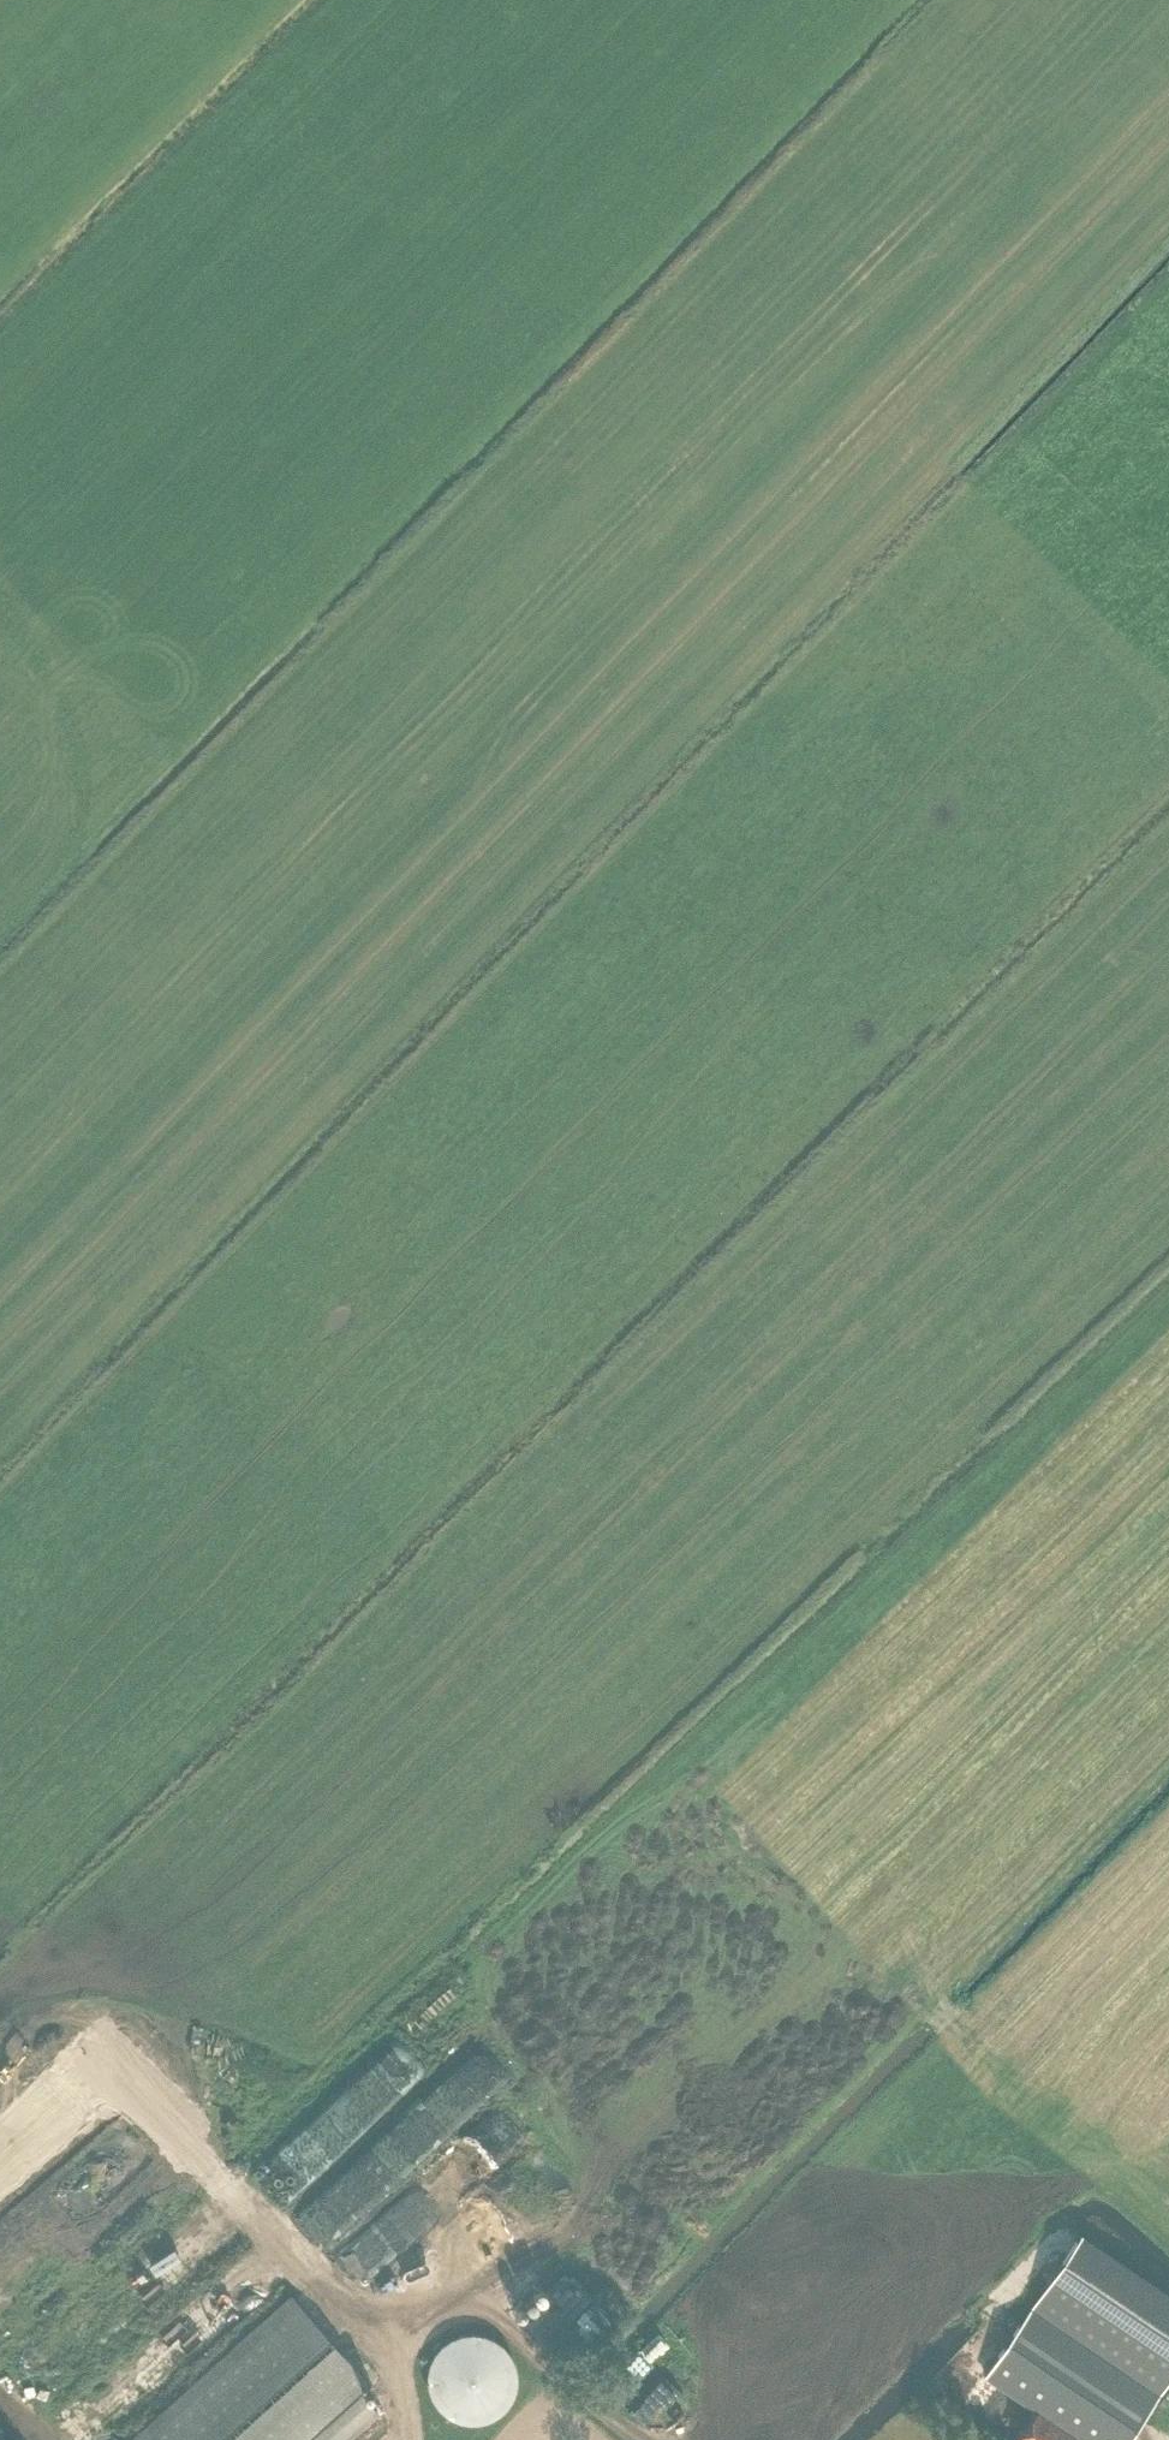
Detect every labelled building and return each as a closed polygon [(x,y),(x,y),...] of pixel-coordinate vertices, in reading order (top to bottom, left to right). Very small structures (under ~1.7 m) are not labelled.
[(456,2146),(386,2213),(410,2238),(481,2172),(456,2146)] [(987,2374),(1040,2409),(1020,2439),(1130,2439),(1168,2383),(1168,2296),(1083,2237),(987,2374)] [(373,2384),(292,2294),(130,2439),(310,2439),(373,2384)] [(477,2423),(489,2420),(500,2415),(509,2406),(515,2396),(518,2384),(518,2372),(515,2360),(508,2349),(500,2341),(489,2335),(477,2333),(464,2334),(453,2338),(443,2345),(435,2354),(430,2366),(428,2378),(430,2390),(435,2401),(443,2411),(453,2418),(464,2422),(477,2423)]
